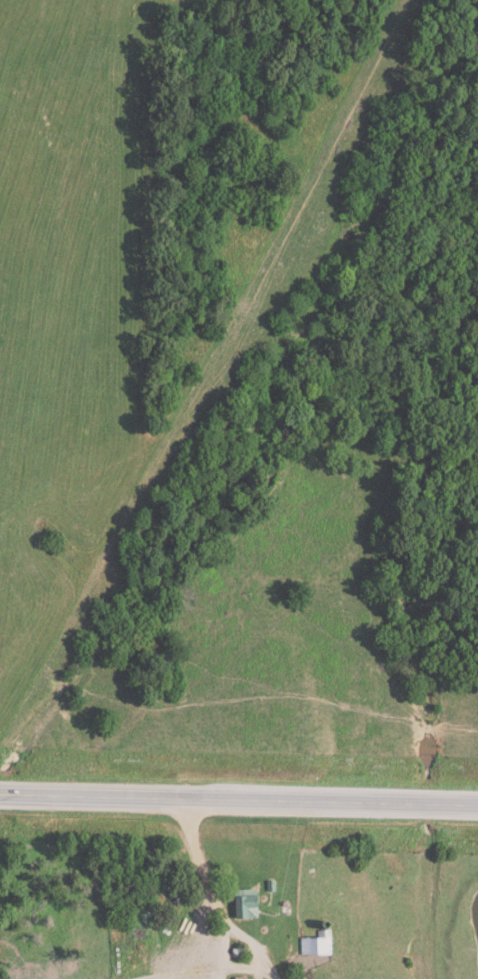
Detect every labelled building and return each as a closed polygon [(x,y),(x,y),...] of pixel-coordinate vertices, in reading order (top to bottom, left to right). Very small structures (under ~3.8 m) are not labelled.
[(253,892),(232,892),(232,922),(253,922),(253,892)] [(328,932),(315,932),(315,939),(298,939),(298,958),(328,958),(328,932)]
